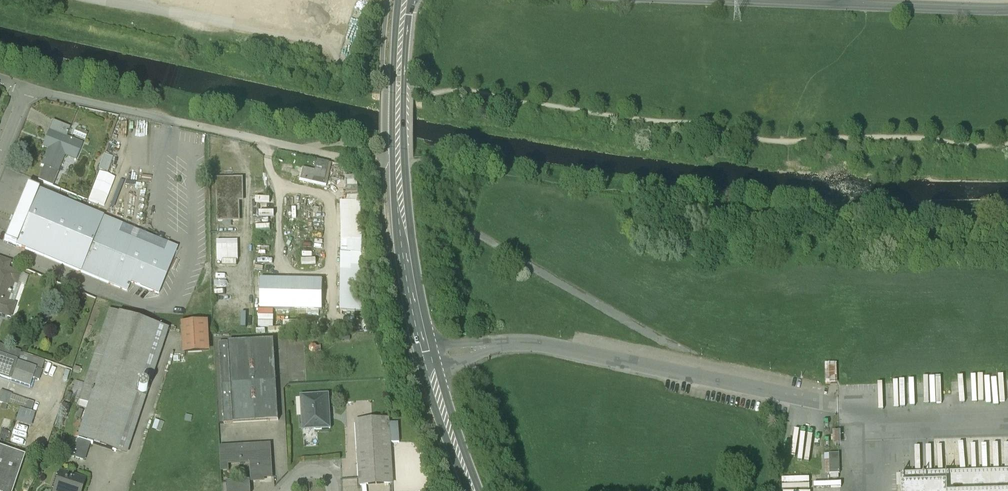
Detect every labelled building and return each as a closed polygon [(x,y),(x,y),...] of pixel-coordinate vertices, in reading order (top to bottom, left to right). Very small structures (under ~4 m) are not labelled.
[(70,128),(53,121),(49,131),(56,133),(66,138),(70,128)] [(86,139),(88,131),(75,128),(73,135),(86,139)] [(51,144),(42,166),(44,167),(38,180),(53,186),(58,172),(66,152),(77,157),(82,144),(66,138),(56,133),(51,144)] [(112,157),(104,154),(99,169),(107,173),(112,157)] [(316,159),(314,170),(302,167),(300,179),(324,184),(329,162),(316,159)] [(242,179),(217,179),(218,221),(231,220),(231,214),(239,214),(238,187),(242,187),(242,179)] [(122,224),(27,185),(4,241),(99,280),(118,233),(122,224)] [(297,209),(298,194),(290,193),(287,220),(302,222),(303,209),(297,209)] [(274,204),(258,204),(258,224),(274,223),(274,204)] [(164,252),(118,233),(99,280),(127,291),(131,282),(158,293),(178,247),(167,243),(164,252)] [(238,264),(237,238),(221,239),(222,265),(238,264)] [(361,239),(341,239),(340,311),(367,311),(361,294),(361,239)] [(0,259),(0,267),(7,269),(10,262),(0,259)] [(0,314),(10,317),(14,305),(7,302),(14,283),(16,284),(20,274),(7,269),(0,267),(0,313),(0,314)] [(322,280),(260,279),(260,309),(322,310),(322,280)] [(158,326),(109,309),(78,402),(88,405),(77,440),(88,443),(116,452),(158,326)] [(207,323),(182,324),(184,352),(208,350),(207,323)] [(274,339),(220,342),(224,424),(279,420),(274,339)] [(17,362),(21,352),(0,345),(0,356),(17,362)] [(0,356),(0,378),(10,381),(17,362),(0,356)] [(834,364),(824,365),(825,383),(835,382),(834,364)] [(147,393),(147,391),(147,389),(146,387),(144,386),(142,386),(140,386),(138,387),(137,389),(137,391),(137,393),(138,395),(140,396),(142,396),(144,396),(146,394),(147,393)] [(1,390),(0,393),(0,403),(8,405),(12,394),(1,390)] [(329,396),(303,397),(304,414),(302,414),(302,428),(314,427),(314,431),(330,430),(329,396)] [(63,402),(57,417),(65,420),(70,405),(63,402)] [(15,421),(30,426),(35,412),(19,408),(15,421)] [(389,421),(357,423),(360,486),(393,484),(389,421)] [(77,440),(77,439),(71,457),(82,461),(88,443),(77,440)] [(267,445),(226,447),(227,462),(251,460),(252,481),(263,480),(263,477),(271,476),(270,458),(266,458),(266,454),(268,454),(267,445)] [(0,447),(0,490),(13,490),(25,455),(0,447)] [(839,454),(829,455),(829,475),(839,474),(839,454)] [(62,473),(56,490),(79,490),(82,480),(62,473)] [(900,476),(901,490),(1007,490),(1007,473),(900,476)] [(227,482),(227,483),(228,483),(228,490),(250,490),(249,481),(227,482)]
